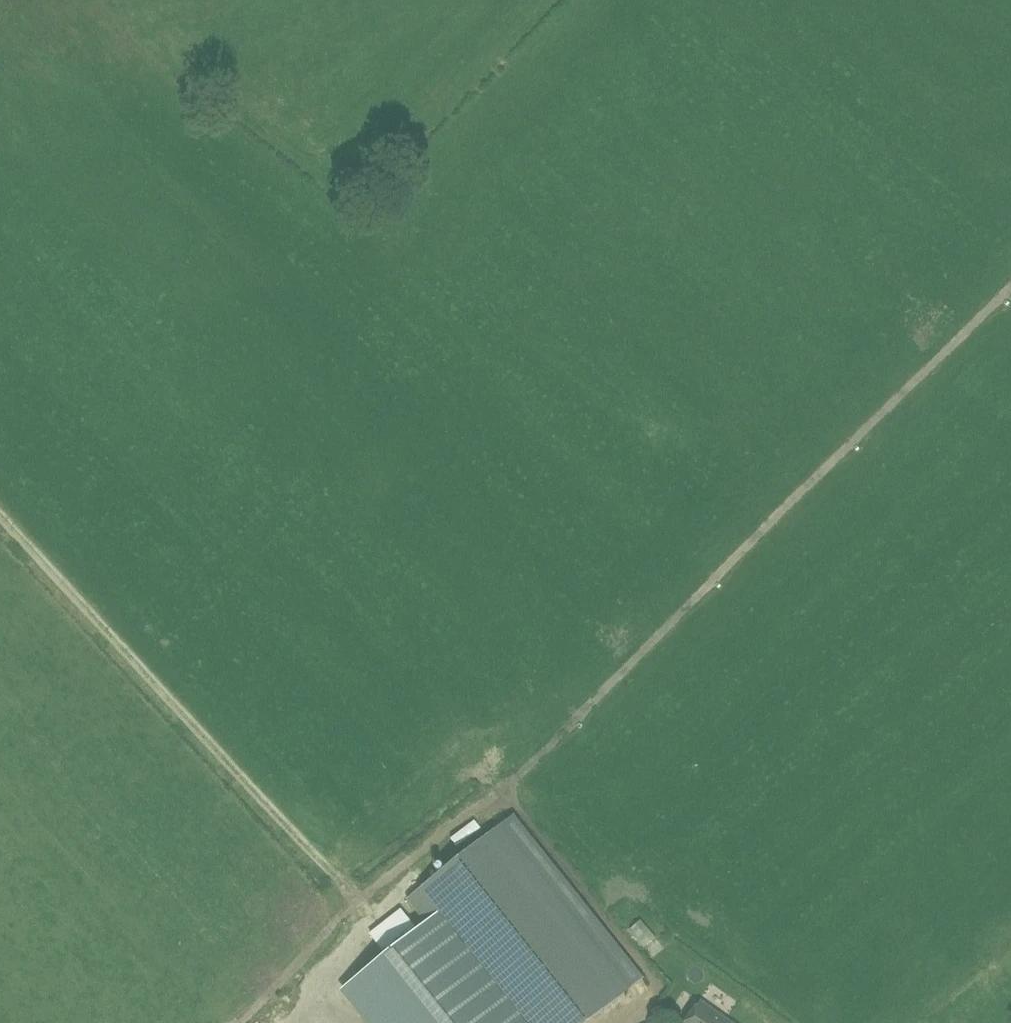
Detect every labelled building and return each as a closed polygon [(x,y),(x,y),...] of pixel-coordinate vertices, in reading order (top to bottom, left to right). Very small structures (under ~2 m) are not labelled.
[(642,976),(513,813),(406,897),(425,922),(341,988),(369,1022),(583,1022),(642,976)] [(700,1001),(684,1022),(731,1022),(700,1001)]
